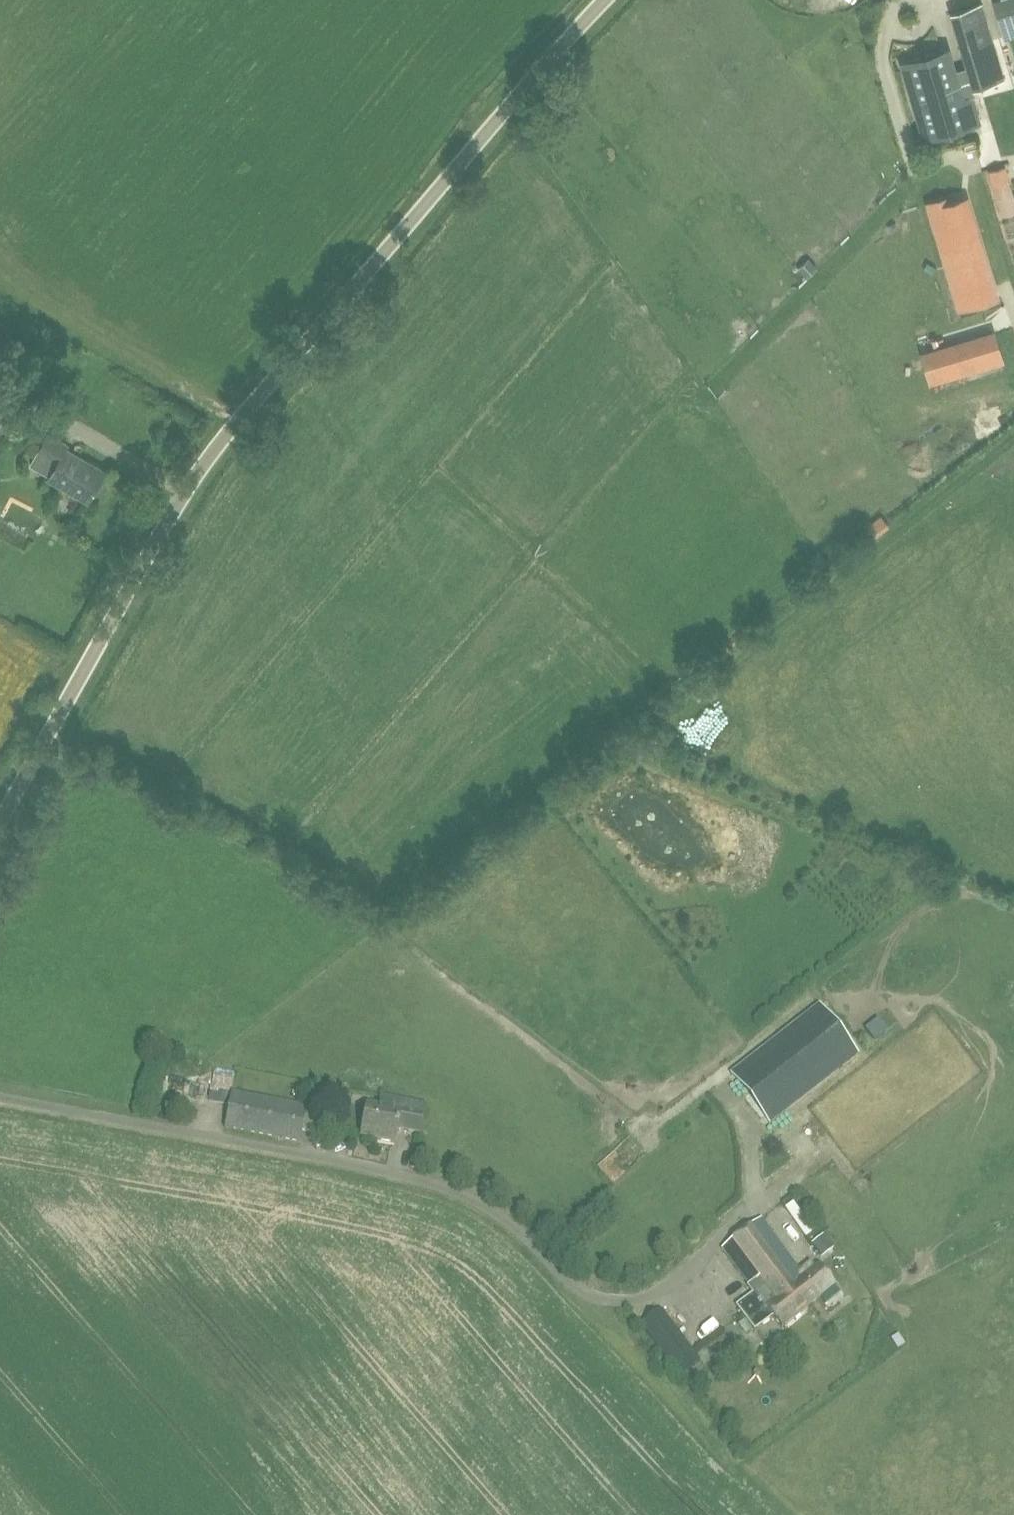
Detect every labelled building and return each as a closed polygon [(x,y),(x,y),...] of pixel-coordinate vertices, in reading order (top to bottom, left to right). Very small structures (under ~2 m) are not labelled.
[(1010,0),(994,0),(993,0),(1005,39),(1013,36),(1013,14),(1010,0)] [(972,87),(1003,78),(982,3),(951,12),(967,67),(972,87)] [(972,87),(967,67),(947,72),(941,51),(906,61),(928,136),(963,126),(954,98),(974,93),(972,87)] [(948,201),(946,196),(925,202),(958,310),(1000,297),(969,195),(948,201)] [(69,444),(48,433),(30,465),(49,476),(48,479),(89,501),(106,470),(67,448),(69,444)] [(820,1004),(742,1065),(781,1114),(858,1054),(820,1004)] [(306,1106),(233,1092),(226,1127),(299,1141),(306,1106)] [(174,1095),(175,1109),(192,1108),(191,1094),(174,1095)] [(420,1135),(426,1104),(383,1096),(380,1108),(368,1105),(362,1135),(396,1142),(398,1131),(420,1135)] [(799,1270),(761,1219),(723,1248),(756,1292),(739,1305),(756,1327),(773,1315),(781,1326),(835,1286),(818,1264),(815,1266),(811,1261),(799,1270)] [(680,1375),(701,1359),(661,1307),(641,1323),(680,1375)]
